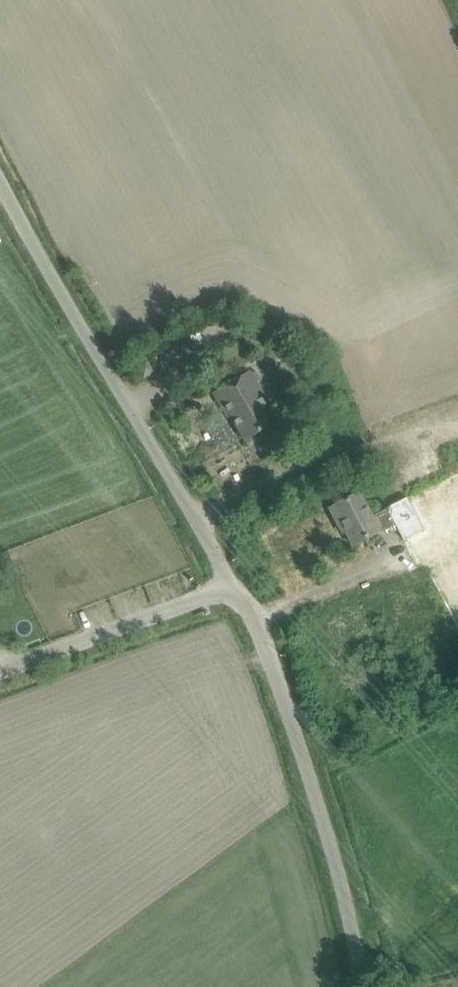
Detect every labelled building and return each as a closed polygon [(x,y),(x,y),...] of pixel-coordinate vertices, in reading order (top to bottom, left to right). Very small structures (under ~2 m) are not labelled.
[(214,393),(222,407),(225,406),(245,440),(269,426),(261,413),(267,409),(260,397),(263,395),(250,373),(214,393)] [(359,493),(330,508),(338,523),(341,523),(353,546),(380,532),(379,531),(396,523),(404,540),(424,530),(408,498),(387,509),(387,510),(371,518),(359,494),(359,493)] [(392,959),(385,960),(384,960),(385,963),(386,972),(394,971),(392,959)]
